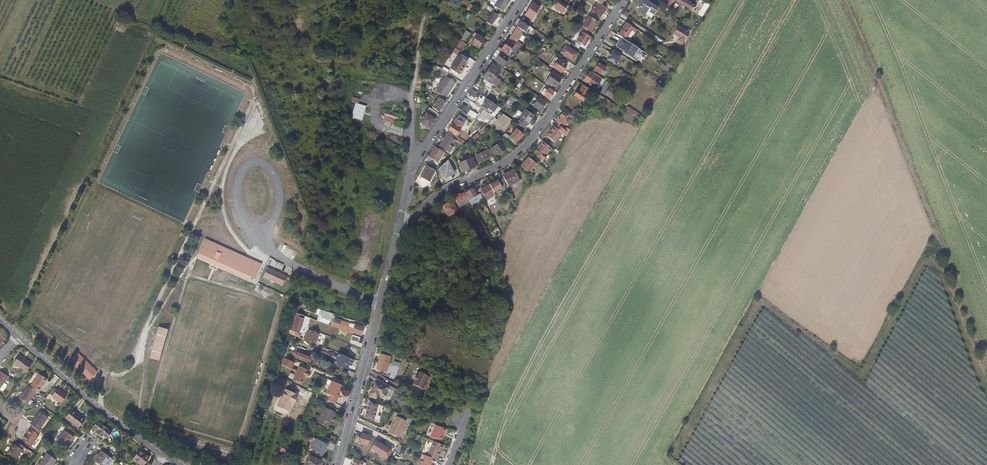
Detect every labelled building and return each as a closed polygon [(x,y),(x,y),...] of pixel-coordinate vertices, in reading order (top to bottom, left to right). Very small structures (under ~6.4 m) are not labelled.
[(509,0),(497,0),(493,5),(502,11),(509,0)] [(646,0),(641,0),(637,6),(640,8),(638,10),(640,12),(640,14),(644,16),(645,14),(648,11),(653,14),(654,14),(658,7),(646,0)] [(691,10),(694,5),(690,3),(691,0),(690,0),(688,0),(687,1),(685,0),(675,0),(691,10)] [(561,12),(566,6),(558,1),(554,7),(561,12)] [(600,4),(596,1),(590,10),(600,16),(606,7),(600,4)] [(533,2),(528,9),(535,14),(540,7),(533,2)] [(528,9),(521,20),(528,25),(535,14),(528,9)] [(496,14),(497,12),(494,10),(486,22),(490,25),(497,15),(496,14)] [(593,28),(597,21),(588,15),(584,22),(582,26),(584,27),(581,30),(588,35),(590,31),(591,32),(594,28),(593,28)] [(525,31),(529,26),(528,25),(521,20),(518,24),(517,26),(525,31)] [(620,37),(622,38),(625,40),(627,36),(631,30),(634,32),(636,29),(625,22),(618,33),(617,35),(620,37)] [(514,44),(515,44),(517,45),(519,42),(517,41),(522,34),(520,32),(521,31),(513,25),(505,37),(508,40),(514,44)] [(678,38),(683,41),(684,40),(684,41),(689,32),(677,25),(672,34),(678,38)] [(456,49),(461,42),(468,31),(466,30),(454,48),(456,49)] [(584,46),(590,37),(582,32),(577,41),(584,46)] [(484,39),(477,35),(471,44),(478,48),(484,39)] [(639,49),(625,40),(622,38),(616,47),(624,52),(623,53),(633,59),(639,49)] [(498,47),(496,51),(500,53),(509,59),(511,55),(508,53),(510,49),(514,51),(518,46),(517,45),(515,44),(514,44),(508,40),(507,41),(503,46),(501,49),(498,47)] [(461,52),(465,45),(461,42),(456,49),(461,52)] [(572,60),(577,53),(564,45),(560,52),(572,60)] [(615,65),(621,55),(612,50),(611,53),(609,52),(607,56),(608,56),(607,60),(615,65)] [(499,54),(500,53),(496,51),(492,57),(495,60),(495,61),(503,65),(507,59),(499,54)] [(467,62),(458,56),(454,62),(462,68),(467,62)] [(553,67),(558,59),(555,57),(550,65),(553,67)] [(561,72),(567,65),(558,59),(553,67),(561,72)] [(462,68),(454,62),(449,69),(458,75),(462,68)] [(488,66),(489,67),(487,71),(496,77),(501,70),(492,63),(492,65),(490,64),(488,66)] [(600,74),(604,68),(600,65),(597,63),(593,70),(600,74)] [(491,83),(496,77),(487,71),(483,77),(487,80),(491,83)] [(583,81),(587,83),(593,75),(589,72),(583,81)] [(560,78),(552,73),(545,82),(554,88),(560,78)] [(594,73),(593,75),(587,83),(595,88),(602,78),(594,73)] [(454,83),(444,76),(437,87),(435,91),(445,98),(447,95),(445,93),(446,90),(449,92),(454,83)] [(583,101),(589,90),(582,85),(578,91),(577,91),(574,96),(583,101)] [(615,101),(620,93),(610,87),(605,95),(615,101)] [(467,94),(474,98),(478,93),(476,92),(471,88),(467,94)] [(553,92),(548,88),(547,90),(543,95),(548,99),(553,92)] [(545,102),(538,97),(533,105),(540,110),(545,102)] [(445,102),(439,98),(432,108),(438,112),(445,102)] [(495,105),(487,100),(486,100),(481,108),(486,111),(487,108),(491,111),(495,105)] [(350,117),(361,120),(366,106),(355,102),(350,117)] [(627,106),(624,110),(636,117),(639,113),(627,106)] [(437,113),(429,108),(420,121),(420,123),(422,124),(424,124),(424,123),(428,125),(429,125),(431,122),(432,123),(433,122),(435,120),(435,118),(437,113)] [(492,116),(482,109),(477,117),(478,117),(483,120),(485,118),(488,120),(492,116)] [(530,119),(533,115),(524,109),(519,116),(517,119),(526,125),(530,119)] [(566,115),(562,112),(557,120),(561,123),(566,115)] [(401,121),(401,116),(384,113),(383,121),(392,122),(392,119),(401,121)] [(463,124),(455,119),(448,130),(456,135),(463,124)] [(478,131),(480,135),(491,124),(488,121),(484,125),(478,131)] [(568,132),(565,130),(557,125),(555,128),(553,126),(545,136),(554,142),(561,133),(566,136),(568,132)] [(522,134),(516,129),(509,137),(506,133),(502,136),(511,146),(513,144),(515,141),(515,142),(522,134)] [(450,145),(453,139),(446,135),(440,145),(450,151),(453,146),(450,145)] [(505,149),(500,142),(490,150),(493,155),(496,153),(498,154),(505,149)] [(546,154),(551,148),(543,142),(539,147),(540,148),(535,154),(543,160),(547,155),(546,154)] [(437,163),(444,152),(434,146),(428,157),(437,163)] [(480,161),(487,158),(484,151),(477,155),(480,161)] [(475,166),(472,158),(470,158),(466,160),(463,161),(467,170),(475,166)] [(529,172),(536,164),(528,158),(521,165),(529,172)] [(445,177),(454,172),(447,160),(439,167),(445,177)] [(428,181),(434,170),(425,166),(419,176),(428,181)] [(454,172),(445,177),(439,167),(438,168),(444,178),(454,173),(454,172)] [(515,180),(519,178),(513,169),(509,172),(503,176),(509,186),(516,181),(515,180)] [(488,185),(492,192),(500,188),(496,180),(488,184),(488,185)] [(486,199),(494,195),(492,192),(488,185),(480,189),(486,199)] [(470,199),(476,195),(472,188),(466,192),(470,199)] [(459,207),(469,200),(464,192),(461,194),(460,193),(455,196),(455,197),(458,202),(457,202),(459,207)] [(454,212),(457,211),(452,200),(443,205),(448,215),(446,216),(449,222),(457,218),(454,212)] [(259,264),(205,240),(197,257),(252,281),(259,264)] [(286,276),(267,268),(263,277),(282,285),(286,276)] [(329,320),(331,313),(322,310),(320,317),(329,320)] [(287,333),(291,334),(295,323),(299,325),(303,316),(293,312),(287,333)] [(339,323),(338,327),(350,332),(351,330),(360,334),(363,326),(353,322),(351,329),(347,327),(348,326),(339,323)] [(167,330),(158,327),(149,358),(158,361),(167,330)] [(337,329),(335,335),(345,339),(347,332),(337,329)] [(306,330),(303,339),(316,344),(317,340),(315,340),(318,333),(309,330),(309,331),(306,330)] [(72,349),(77,342),(64,334),(60,340),(72,349)] [(311,354),(294,347),(291,354),(297,356),(296,358),(302,360),(302,358),(308,361),(311,354)] [(318,352),(326,355),(329,356),(333,357),(335,354),(320,348),(318,352)] [(78,354),(70,362),(89,380),(97,372),(78,354)] [(388,356),(379,354),(375,369),(385,371),(388,356)] [(15,362),(27,372),(33,364),(20,355),(15,362)] [(290,368),(290,366),(293,362),(283,357),(280,364),(290,368)] [(394,361),(390,375),(395,376),(398,366),(399,366),(400,362),(394,361)] [(298,365),(296,369),(295,371),(291,379),(300,384),(305,375),(306,375),(308,370),(298,365)] [(418,369),(411,383),(422,388),(429,375),(418,369)] [(36,390),(38,392),(47,379),(40,374),(30,386),(36,390)] [(384,395),(387,385),(373,377),(368,396),(375,398),(377,393),(384,395)] [(339,384),(330,380),(324,393),(328,394),(327,399),(334,402),(338,392),(336,391),(337,389),(339,384)] [(30,386),(29,385),(20,397),(27,403),(36,390),(30,386)] [(57,390),(54,388),(50,394),(52,396),(52,397),(62,403),(67,396),(58,389),(57,390)] [(292,398),(295,400),(297,395),(285,389),(281,399),(279,398),(276,405),(286,410),(289,403),(292,398)] [(377,408),(368,405),(365,418),(374,420),(377,408)] [(317,423),(327,428),(335,412),(324,407),(317,423)] [(73,409),(66,418),(79,428),(86,419),(73,409)] [(30,424),(33,426),(39,430),(48,417),(40,412),(36,419),(35,418),(30,424)] [(406,420),(397,416),(390,429),(392,430),(390,433),(399,437),(406,420)] [(93,428),(97,430),(95,432),(102,437),(103,435),(106,438),(111,431),(98,421),(93,428)] [(448,428),(447,428),(436,423),(432,435),(443,439),(446,431),(447,432),(448,428)] [(39,430),(33,426),(31,429),(30,429),(23,440),(31,446),(39,435),(38,434),(41,431),(39,430)] [(65,430),(56,441),(67,449),(75,438),(75,437),(76,435),(70,431),(69,433),(65,430)] [(369,446),(371,435),(362,434),(360,444),(369,446)] [(321,454),(325,444),(316,439),(313,438),(308,448),(321,454)] [(374,439),(369,449),(386,458),(391,448),(374,439)] [(434,440),(429,455),(435,457),(438,458),(439,455),(440,455),(444,444),(434,440)] [(15,457),(23,446),(17,441),(15,444),(13,444),(11,448),(8,451),(15,457)] [(401,443),(397,441),(392,449),(397,452),(401,444),(401,443)] [(281,444),(278,451),(288,455),(290,447),(281,444)] [(134,458),(143,464),(145,464),(151,457),(141,450),(134,458)] [(96,461),(102,464),(106,464),(112,457),(103,451),(96,461)] [(429,455),(420,451),(419,453),(424,455),(423,457),(425,458),(424,460),(419,458),(417,463),(423,464),(431,464),(432,463),(431,463),(431,461),(434,462),(435,457),(429,455)] [(56,460),(48,454),(39,464),(53,464),(56,460)] [(319,461),(309,455),(304,464),(317,464),(319,461)]
